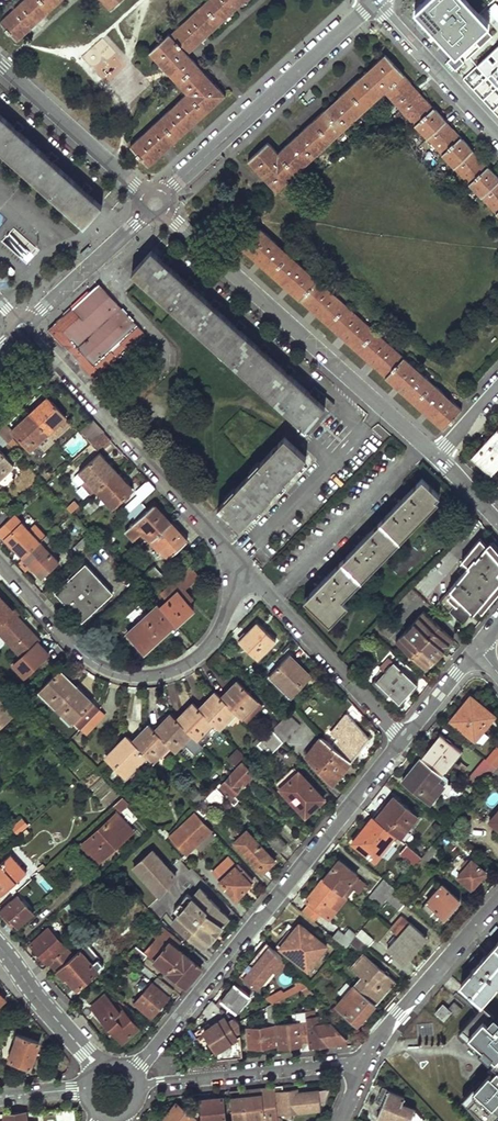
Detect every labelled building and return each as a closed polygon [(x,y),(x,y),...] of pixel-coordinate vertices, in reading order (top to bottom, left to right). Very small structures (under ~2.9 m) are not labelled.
[(0,21),(0,24),(15,41),(25,33),(37,22),(52,8),(61,0),(23,0),(0,21)] [(103,6),(109,12),(122,0),(98,0),(103,6)] [(129,147),(148,167),(159,158),(210,111),(224,96),(211,82),(187,56),(209,36),(228,17),(242,4),(246,0),(209,0),(170,37),(168,34),(148,53),(162,69),(186,94),(129,147)] [(492,0),(424,0),(414,9),(456,54),(489,23),(479,12),(492,0)] [(115,69),(111,42),(90,46),(95,78),(113,75),(112,70),(115,69)] [(486,76),(495,68),(497,65),(497,45),(490,52),(496,59),(490,63),(484,57),(476,65),(486,76)] [(277,155),(265,143),(255,152),(246,161),(275,193),(383,93),(497,216),(497,178),(384,55),(363,75),(318,117),(289,143),(277,155)] [(473,66),(460,79),(497,118),(497,92),(473,66)] [(486,76),(496,86),(497,85),(497,72),(495,68),(486,76)] [(84,226),(102,205),(91,196),(55,164),(15,128),(0,115),(0,150),(84,226)] [(440,428),(442,430),(461,409),(258,228),(240,249),(253,261),(280,285),(305,307),(325,325),(346,344),(364,360),(378,373),(397,389),(420,410),(440,428)] [(151,251),(131,273),(304,428),(322,407),(326,411),(333,404),(322,394),(316,400),(305,390),(280,367),(261,350),(242,333),(219,312),(193,288),(162,261),(151,251)] [(143,332),(99,283),(80,300),(70,309),(73,312),(58,326),(99,373),(116,357),(119,359),(127,351),(125,349),(143,332)] [(94,378),(99,373),(58,326),(73,312),(70,309),(48,329),(94,378)] [(65,417),(49,399),(42,406),(37,410),(36,407),(29,413),(45,432),(52,439),(63,429),(59,424),(64,420),(63,419),(65,417)] [(29,413),(23,419),(11,430),(5,423),(0,428),(0,433),(7,441),(14,435),(29,451),(36,443),(35,441),(45,432),(29,413)] [(23,419),(17,413),(11,418),(5,423),(11,430),(23,419)] [(68,425),(64,420),(59,424),(63,429),(68,425)] [(104,432),(93,420),(78,433),(89,446),(92,444),(104,432)] [(471,456),(476,460),(491,473),(497,465),(497,425),(471,456)] [(110,439),(104,432),(92,444),(98,450),(110,439)] [(5,456),(14,449),(7,441),(0,433),(0,451),(5,456)] [(283,437),(216,507),(237,528),(304,458),(283,437)] [(0,451),(0,475),(4,471),(6,473),(14,466),(5,456),(0,451)] [(105,458),(101,453),(80,472),(87,480),(89,478),(98,488),(116,471),(110,464),(108,465),(103,459),(105,458)] [(123,478),(116,471),(98,488),(107,498),(106,500),(113,508),(131,491),(121,480),(123,478)] [(421,478),(302,599),(327,624),(348,604),(341,599),(437,501),(434,498),(438,494),(421,478)] [(155,489),(148,481),(137,492),(139,495),(129,504),(133,509),(141,502),(155,489)] [(148,510),(141,502),(133,509),(127,514),(134,522),(126,530),(133,538),(145,529),(154,539),(172,523),(154,504),(148,510)] [(3,510),(0,513),(0,528),(10,518),(3,510)] [(10,518),(0,528),(0,532),(16,550),(18,548),(26,556),(45,537),(35,526),(30,531),(15,514),(10,518)] [(179,532),(172,523),(154,539),(170,557),(195,533),(187,524),(179,532)] [(61,531),(57,527),(45,537),(26,556),(32,564),(31,566),(42,578),(59,562),(51,553),(51,552),(46,546),(51,541),(61,531)] [(93,542),(88,535),(74,548),(80,554),(93,542)] [(438,601),(462,625),(497,581),(497,560),(492,554),(479,537),(461,561),(464,563),(457,571),(461,575),(438,601)] [(57,547),(51,541),(46,546),(51,552),(57,547)] [(113,592),(86,563),(56,591),(83,620),(113,592)] [(165,576),(156,565),(145,575),(155,585),(165,576)] [(198,575),(190,566),(167,586),(174,594),(159,607),(174,623),(175,625),(194,608),(183,597),(188,592),(184,588),(198,575)] [(0,596),(0,628),(2,629),(14,618),(9,613),(13,609),(3,599),(0,596)] [(14,618),(17,614),(21,611),(6,596),(3,599),(13,609),(9,613),(14,618)] [(159,607),(157,604),(127,631),(144,650),(174,623),(159,607)] [(453,639),(422,611),(395,642),(425,669),(437,656),(434,654),(438,649),(441,652),(453,639)] [(39,638),(22,619),(18,622),(14,618),(2,629),(15,643),(12,646),(20,655),(35,642),(37,640),(39,638)] [(277,640),(258,622),(240,640),(258,658),(277,640)] [(2,629),(0,631),(0,634),(12,646),(15,643),(2,629)] [(35,642),(20,655),(12,663),(24,675),(49,652),(40,643),(38,646),(35,642)] [(299,665),(289,655),(269,676),(282,689),(284,687),(292,695),(303,685),(300,683),(307,676),(298,667),(299,665)] [(392,662),(375,683),(389,695),(395,688),(403,695),(406,692),(414,682),(392,662)] [(68,676),(61,669),(41,689),(51,699),(49,701),(56,708),(75,688),(66,678),(68,676)] [(264,705),(238,680),(231,687),(233,688),(223,698),(235,711),(247,722),(264,705)] [(373,680),(370,683),(387,698),(389,695),(375,683),(373,680)] [(100,708),(87,695),(84,697),(75,688),(56,708),(61,713),(64,711),(80,729),(100,708)] [(395,688),(389,695),(397,703),(403,695),(395,688)] [(12,715),(5,707),(11,702),(0,689),(0,726),(12,715)] [(223,698),(215,691),(208,698),(210,700),(201,708),(221,729),(227,723),(226,721),(235,711),(223,698)] [(467,708),(454,723),(474,740),(494,715),(469,695),(462,705),(467,708)] [(221,729),(201,708),(194,701),(186,709),(188,711),(179,720),(191,733),(199,740),(205,734),(210,739),(221,729)] [(460,706),(450,719),(454,723),(467,708),(462,705),(460,706)] [(80,729),(85,733),(105,713),(100,708),(80,729)] [(179,720),(171,713),(164,719),(166,721),(156,731),(169,743),(177,751),(183,745),(180,744),(191,733),(179,720)] [(299,726),(288,713),(272,730),(283,742),(299,726)] [(364,736),(343,719),(332,733),(337,736),(331,745),(350,761),(360,748),(357,746),(364,736)] [(156,731),(150,724),(142,732),(144,734),(135,742),(148,756),(155,762),(161,756),(159,754),(169,743),(156,731)] [(283,742),(272,730),(258,744),(270,756),(283,742)] [(210,739),(205,734),(199,740),(204,745),(210,739)] [(428,746),(420,756),(423,758),(435,745),(436,747),(443,738),(438,734),(428,746)] [(135,742),(127,735),(120,742),(121,744),(109,756),(131,779),(138,771),(135,769),(148,756),(135,742)] [(367,738),(364,736),(357,746),(360,748),(363,744),(367,738)] [(331,745),(322,737),(307,755),(333,783),(342,771),(350,761),(331,745)] [(435,745),(423,758),(442,773),(459,751),(443,738),(436,747),(435,745)] [(488,760),(496,767),(497,765),(497,749),(488,760)] [(411,768),(401,780),(429,803),(443,785),(437,780),(442,773),(423,758),(420,756),(411,768)] [(484,758),(467,777),(475,784),(479,788),(493,771),(496,767),(488,760),(484,758)] [(268,788),(255,773),(254,774),(244,763),(224,782),(223,781),(217,786),(228,797),(235,804),(240,799),(235,794),(252,777),(264,791),(268,788)] [(486,794),(497,779),(497,776),(494,772),(480,788),(486,794)] [(323,801),(298,773),(279,789),(305,817),(317,806),(323,801)] [(475,784),(468,794),(472,797),(479,788),(475,784)] [(228,797),(217,786),(214,789),(194,810),(204,821),(228,797)] [(382,805),(372,817),(394,836),(398,839),(415,818),(389,796),(382,805)] [(129,804),(123,798),(114,806),(121,813),(129,804)] [(204,821),(194,810),(169,835),(187,852),(210,828),(204,821)] [(489,822),(497,830),(497,812),(489,822)] [(129,826),(118,814),(105,825),(105,834),(97,833),(83,844),(95,857),(105,858),(114,851),(114,842),(122,843),(129,837),(129,826)] [(355,838),(351,843),(374,861),(394,836),(372,817),(355,838)] [(415,818),(398,839),(403,843),(420,821),(415,818)] [(25,828),(20,822),(13,829),(18,834),(25,828)] [(105,834),(105,825),(97,833),(105,834)] [(168,836),(161,828),(158,832),(165,840),(168,836)] [(275,860),(246,830),(235,842),(263,872),(272,862),(275,860)] [(286,844),(276,833),(267,840),(279,852),(286,844)] [(434,841),(420,857),(426,862),(440,847),(434,841)] [(122,843),(114,842),(114,851),(122,843)] [(406,845),(399,854),(413,866),(415,864),(420,857),(406,845)] [(170,868),(152,851),(132,867),(150,886),(170,868)] [(11,855),(0,866),(0,871),(1,872),(0,872),(0,899),(10,890),(17,884),(28,874),(11,855)] [(420,857),(415,864),(421,869),(426,862),(420,857)] [(356,874),(337,860),(329,870),(321,879),(344,898),(352,888),(348,884),(356,875),(356,874)] [(485,873),(471,860),(471,861),(470,860),(466,860),(461,866),(461,870),(462,871),(457,877),(471,888),(479,879),(485,873)] [(253,881),(240,865),(221,883),(237,901),(246,890),(253,881)] [(174,873),(170,868),(150,886),(157,895),(169,880),(168,878),(174,873)] [(365,883),(356,875),(348,884),(352,888),(357,893),(365,883)] [(41,876),(36,881),(48,893),(53,887),(41,876)] [(344,898),(321,879),(306,898),(304,901),(307,904),(318,912),(327,919),(336,909),(335,908),(344,898)] [(382,880),(368,897),(380,906),(385,899),(391,892),(394,889),(382,880)] [(15,895),(21,889),(17,884),(10,890),(15,895)] [(441,885),(421,908),(439,924),(457,903),(459,900),(441,885)] [(228,918),(200,888),(193,897),(187,893),(173,910),(178,914),(171,922),(201,946),(208,936),(202,932),(206,927),(215,934),(222,925),(228,918)] [(391,892),(385,899),(398,910),(404,903),(391,892)] [(35,912),(19,894),(2,909),(11,919),(17,927),(35,912)] [(77,907),(72,901),(50,921),(54,925),(69,912),(69,913),(77,907)] [(312,919),(318,912),(307,904),(302,911),(312,919)] [(426,937),(401,915),(389,928),(397,936),(386,949),(402,963),(410,955),(426,937)] [(282,938),(276,945),(306,969),(325,946),(298,924),(294,929),(286,923),(279,932),(277,934),(282,938)] [(182,941),(165,927),(144,953),(136,946),(128,953),(141,963),(147,956),(161,967),(186,988),(194,978),(202,968),(177,948),(182,941)] [(204,948),(215,934),(206,927),(202,932),(208,936),(201,946),(204,948)] [(54,934),(49,928),(34,940),(31,944),(42,957),(48,964),(50,962),(57,970),(57,971),(74,956),(61,942),(64,939),(56,931),(54,934)] [(355,935),(366,945),(367,946),(373,938),(361,928),(355,935)] [(355,935),(348,930),(344,936),(336,929),(331,936),(345,946),(347,943),(355,935)] [(366,945),(355,935),(347,943),(359,953),(366,945)] [(246,964),(238,974),(255,988),(276,962),(259,949),(246,964)] [(92,965),(79,952),(74,956),(57,971),(66,980),(68,979),(72,983),(77,989),(104,966),(98,959),(92,965)] [(460,984),(478,1000),(488,987),(491,990),(497,981),(497,958),(492,953),(487,959),(483,955),(469,971),(470,972),(460,984)] [(363,954),(350,968),(361,976),(364,979),(357,988),(374,1003),(388,987),(394,980),(363,954)] [(161,967),(147,956),(141,963),(156,975),(161,967)] [(361,976),(353,984),(357,988),(364,979),(361,976)] [(174,990),(158,977),(136,1005),(152,1018),(164,1003),(169,998),(168,997),(174,990)] [(222,992),(214,1002),(229,1015),(233,1010),(234,1012),(247,995),(233,984),(225,993),(224,994),(222,992)] [(290,984),(279,989),(286,996),(296,991),(290,984)] [(353,984),(335,1005),(356,1023),(362,1016),(374,1003),(357,988),(353,984)] [(279,989),(264,998),(271,1004),(286,996),(279,989)] [(141,1028),(120,1006),(118,1008),(108,996),(94,1008),(108,1024),(125,1043),(141,1028)] [(207,1023),(191,1030),(205,1055),(209,1053),(238,1038),(235,1031),(238,1029),(237,1020),(229,1015),(214,1002),(210,1000),(201,1011),(208,1016),(210,1020),(207,1021),(207,1023)] [(434,1012),(442,1020),(449,1013),(454,1017),(460,1009),(453,1002),(447,1010),(441,1005),(434,1012)] [(260,1009),(262,1026),(250,1027),(249,1024),(246,1024),(249,1047),(260,1045),(274,1044),(272,1025),(274,1025),(271,1004),(260,1009)] [(456,1031),(468,1041),(471,1038),(480,1046),(477,1049),(490,1061),(489,1062),(491,1063),(497,1069),(497,1019),(481,1004),(456,1031)] [(311,1010),(303,1011),(308,1046),(330,1044),(345,1041),(345,1038),(329,1023),(316,1024),(315,1016),(312,1016),(311,1010)] [(308,1046),(303,1011),(291,1012),(293,1022),(276,1024),(278,1046),(291,1045),(300,1044),(301,1050),(309,1049),(308,1046)] [(30,1067),(40,1042),(16,1034),(13,1041),(17,1042),(11,1059),(30,1067)] [(238,1038),(209,1053),(210,1059),(242,1056),(239,1039),(238,1038)] [(491,1063),(485,1069),(489,1073),(497,1081),(497,1069),(491,1063)] [(489,1073),(481,1082),(477,1079),(461,1097),(487,1120),(488,1120),(497,1110),(497,1081),(489,1073)] [(294,1088),(283,1090),(283,1084),(273,1085),(277,1112),(322,1108),(319,1089),(308,1091),(294,1093),(294,1088)] [(234,1120),(263,1117),(264,1120),(277,1119),(278,1118),(277,1112),(273,1085),(261,1086),(261,1094),(241,1096),(231,1097),(234,1120)] [(241,1096),(261,1094),(261,1086),(255,1087),(241,1089),(241,1096)] [(376,1117),(386,1120),(418,1120),(420,1115),(414,1109),(401,1104),(403,1097),(386,1091),(381,1104),(376,1117)] [(226,1119),(224,1097),(215,1097),(200,1099),(202,1120),(215,1120),(226,1119)] [(163,1120),(197,1120),(198,1119),(177,1102),(162,1120),(163,1120)] [(36,1119),(27,1120),(26,1109),(15,1110),(4,1112),(5,1120),(2,1120),(37,1120),(36,1119)]
